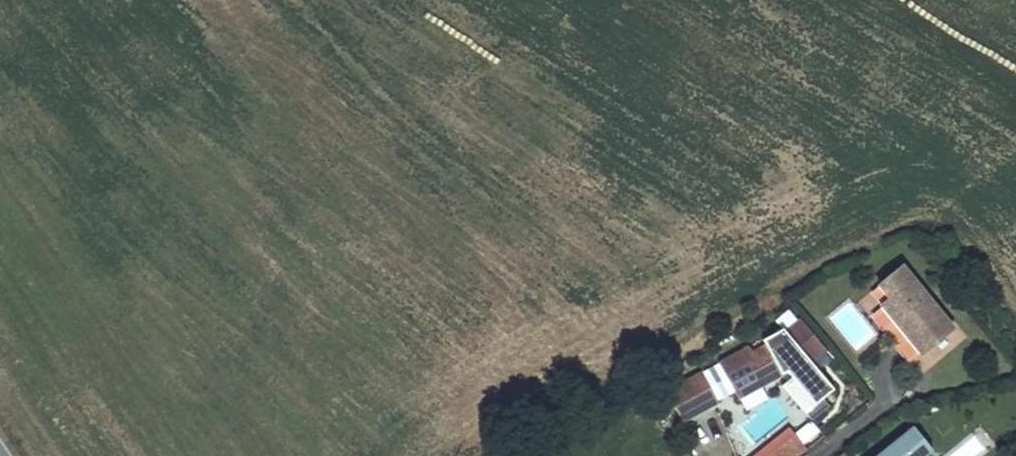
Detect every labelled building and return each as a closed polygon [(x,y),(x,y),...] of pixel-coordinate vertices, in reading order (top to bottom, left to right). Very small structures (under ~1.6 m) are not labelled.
[(903,273),(882,293),(894,306),(885,314),(929,359),(958,331),(903,273)] [(755,351),(726,366),(741,395),(764,383),(767,389),(793,376),(797,381),(788,389),(816,424),(834,410),(828,402),(839,394),(817,367),(832,354),(807,324),(791,336),(788,333),(769,343),(772,349),(758,356),(755,351)] [(769,343),(755,351),(758,356),(772,349),(769,343)] [(726,366),(708,375),(724,404),(741,395),(726,366)] [(708,375),(672,395),(687,424),(724,404),(708,375)] [(764,383),(741,395),(744,401),(767,389),(764,383)] [(935,451),(916,427),(879,455),(929,455),(935,451)] [(944,455),(977,455),(993,443),(981,427),(944,455)] [(746,455),(807,455),(808,455),(794,430),(746,455)]
